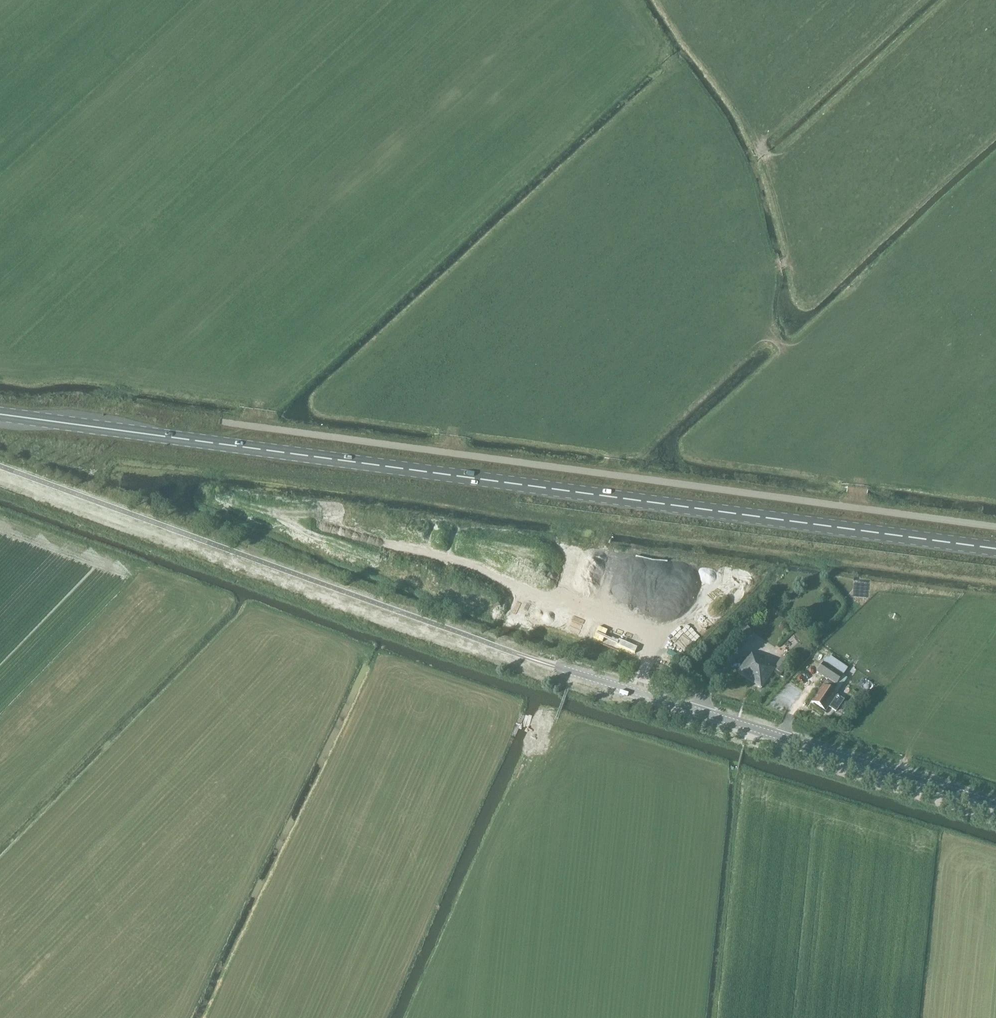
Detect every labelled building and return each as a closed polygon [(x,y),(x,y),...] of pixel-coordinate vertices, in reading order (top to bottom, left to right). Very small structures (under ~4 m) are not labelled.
[(747,626),(736,635),(744,643),(754,634),(747,626)] [(827,657),(823,663),(816,673),(827,680),(823,687),(822,687),(812,703),(825,711),(835,695),(832,693),(836,686),(836,685),(847,667),(831,656),(832,655),(821,648),(818,652),(827,657)] [(761,689),(772,674),(775,669),(758,656),(757,658),(751,654),(737,673),(761,689)]
